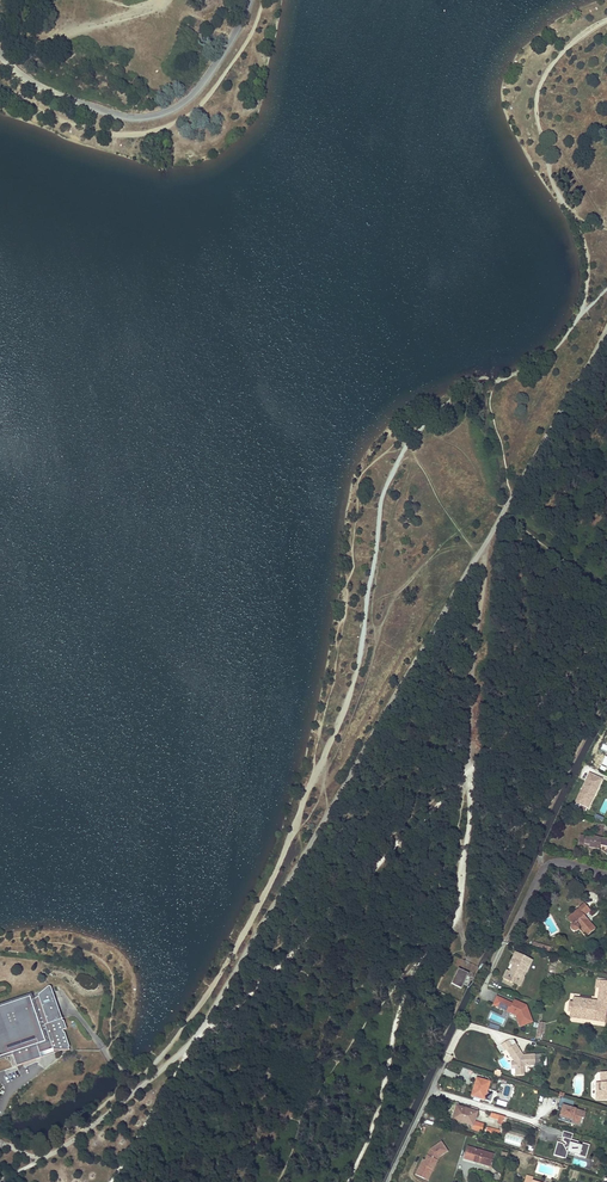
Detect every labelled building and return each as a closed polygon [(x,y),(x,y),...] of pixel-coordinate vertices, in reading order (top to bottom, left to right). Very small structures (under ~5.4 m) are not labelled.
[(601,780),(588,774),(575,803),(587,808),(601,780)] [(584,835),(580,849),(591,852),(592,849),(596,850),(602,852),(604,847),(606,848),(606,841),(606,837),(606,831),(601,829),(598,838),(597,840),(591,838),(591,837),(584,835)] [(570,920),(573,924),(572,924),(572,925),(571,925),(571,926),(571,927),(571,928),(572,929),(572,930),(573,930),(573,931),(574,931),(575,931),(576,931),(577,931),(578,930),(579,930),(579,929),(580,928),(587,936),(596,929),(585,915),(591,910),(585,903),(579,908),(581,910),(570,920)] [(581,910),(579,908),(567,918),(570,920),(581,910)] [(533,942),(532,946),(547,950),(548,946),(533,942)] [(516,953),(514,957),(522,961),(522,960),(528,962),(521,977),(524,979),(533,961),(516,953)] [(522,961),(514,957),(511,964),(514,965),(510,972),(507,971),(504,978),(521,986),(524,979),(521,977),(528,962),(522,960),(522,961)] [(462,988),(469,973),(460,969),(453,983),(462,988)] [(606,992),(606,979),(600,978),(599,980),(595,979),(594,986),(598,987),(597,1001),(573,998),(573,1002),(571,1011),(571,1016),(603,1020),(606,1002),(606,996),(606,992)] [(64,1031),(64,1032),(63,1029),(66,1028),(63,1018),(62,1018),(51,986),(50,985),(49,985),(48,986),(39,993),(38,995),(38,996),(31,999),(30,996),(0,1007),(0,1056),(12,1052),(17,1066),(41,1057),(40,1053),(53,1048),(54,1049),(55,1049),(70,1050),(68,1047),(70,1046),(64,1031)] [(515,1000),(513,1004),(498,997),(494,1005),(516,1016),(521,1027),(533,1022),(527,1005),(515,1000)] [(545,1023),(539,1022),(539,1023),(538,1028),(537,1038),(543,1039),(545,1023)] [(511,1045),(508,1039),(501,1043),(505,1049),(506,1049),(514,1061),(514,1067),(515,1075),(523,1074),(522,1065),(535,1064),(534,1053),(520,1054),(519,1050),(515,1042),(511,1045)] [(505,1049),(501,1043),(497,1046),(501,1052),(505,1049)] [(600,1071),(600,1081),(595,1081),(595,1095),(600,1095),(600,1100),(606,1100),(606,1071),(600,1071)] [(490,1079),(489,1079),(487,1078),(487,1081),(476,1078),(471,1095),(484,1099),(490,1079)] [(559,1118),(565,1119),(565,1118),(572,1119),(571,1121),(579,1123),(581,1117),(583,1118),(585,1112),(572,1108),(574,1102),(561,1098),(558,1106),(562,1108),(561,1111),(559,1118)] [(454,1120),(464,1123),(473,1125),(474,1121),(476,1111),(456,1105),(454,1111),(457,1111),(454,1120)] [(504,1117),(491,1113),(489,1117),(498,1120),(497,1123),(499,1124),(502,1125),(504,1117)] [(481,1131),(483,1123),(474,1121),(473,1125),(472,1129),(481,1131)] [(498,1130),(487,1127),(485,1132),(497,1135),(498,1130)] [(571,1139),(572,1134),(563,1131),(561,1137),(564,1137),(571,1139)] [(571,1139),(564,1137),(562,1141),(565,1142),(566,1144),(563,1145),(562,1143),(557,1142),(555,1148),(556,1149),(555,1150),(553,1155),(565,1159),(567,1154),(567,1152),(565,1149),(568,1147),(575,1149),(574,1154),(585,1158),(589,1145),(583,1143),(582,1146),(577,1145),(578,1142),(571,1139)] [(447,1150),(441,1140),(429,1148),(428,1152),(429,1153),(428,1155),(426,1155),(424,1159),(422,1158),(415,1173),(424,1178),(427,1180),(432,1169),(439,1156),(447,1150)] [(489,1165),(491,1159),(492,1154),(467,1146),(464,1158),(489,1165)]
